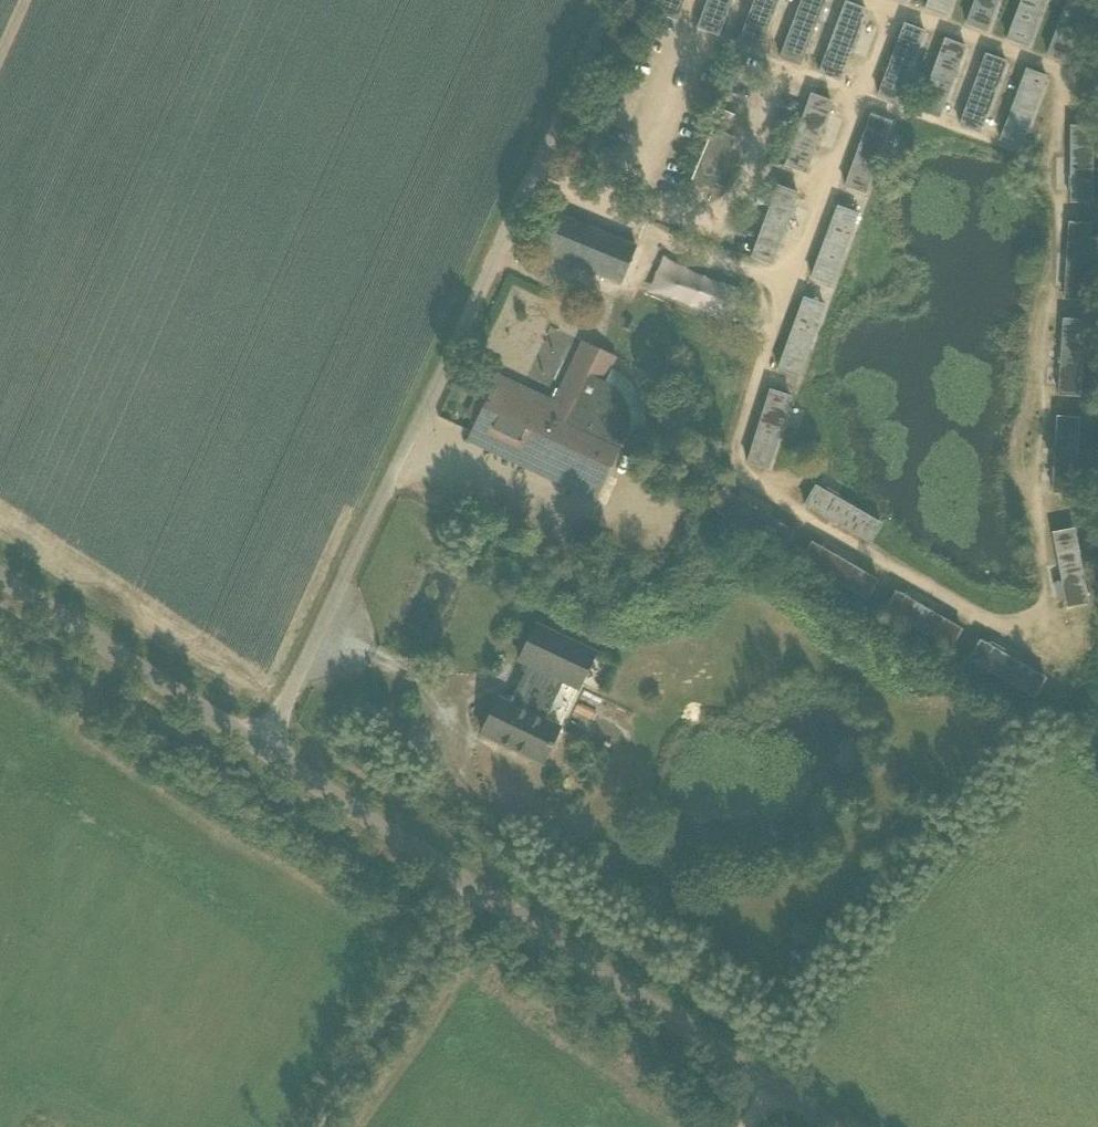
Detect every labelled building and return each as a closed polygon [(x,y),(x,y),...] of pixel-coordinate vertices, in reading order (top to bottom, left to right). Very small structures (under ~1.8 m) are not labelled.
[(658,11),(678,19),(685,0),(662,0),(658,11)] [(698,26),(718,34),(731,0),(708,0),(698,26)] [(739,42),(759,49),(777,0),(755,0),(739,42)] [(779,57),(799,65),(824,0),(801,0),(779,57)] [(928,9),(948,17),(954,0),(931,0),(928,9)] [(968,24),(988,32),(1000,0),(978,0),(968,24)] [(1009,40),(1029,47),(1047,0),(1024,0),(1009,40)] [(1049,55),(1069,63),(1093,0),(1070,0),(1049,55)] [(866,10),(846,2),(820,72),(840,80),(866,10)] [(928,33),(909,25),(882,96),(902,103),(928,33)] [(969,48),(949,41),(923,111),(942,119),(969,48)] [(1010,64),(990,56),(963,126),(983,134),(1010,64)] [(1050,79),(1030,71),(1004,142),(1024,149),(1050,79)] [(828,99),(808,92),(781,162),(801,169),(828,99)] [(891,123),(871,115),(845,186),(865,193),(891,123)] [(1094,129),(1073,129),(1072,204),(1093,204),(1094,129)] [(693,184),(713,192),(735,141),(714,132),(693,184)] [(793,190),(774,183),(747,253),(767,260),(793,190)] [(857,214),(837,207),(810,277),(830,284),(857,214)] [(637,244),(584,222),(544,208),(531,246),(540,250),(621,284),(623,279),(637,244)] [(1091,225),(1070,224),(1065,299),(1086,300),(1091,225)] [(822,305),(803,298),(776,368),(796,375),(822,305)] [(1084,322),(1063,321),(1057,396),(1079,397),(1084,322)] [(498,376),(497,377),(468,439),(596,500),(622,445),(628,430),(630,422),(629,413),(627,405),(624,399),(620,393),(615,388),(608,384),(596,378),(608,353),(608,354),(609,353),(584,341),(555,403),(498,376)] [(788,396),(768,389),(742,459),(762,466),(788,396)] [(829,411),(809,404),(782,474),(802,482),(829,411)] [(1077,419),(1056,418),(1050,493),(1071,494),(1077,419)] [(874,542),(886,521),(817,483),(805,504),(874,542)] [(729,494),(718,512),(783,550),(794,532),(729,494)] [(1073,530),(1052,535),(1070,608),(1090,603),(1073,530)] [(813,543),(802,562),(867,600),(878,581),(813,543)] [(897,593),(886,611),(951,649),(962,631),(897,593)] [(563,684),(579,690),(596,654),(536,625),(520,660),(529,664),(510,704),(498,698),(482,733),(544,762),(562,725),(547,718),(563,684)] [(981,642),(970,660),(1035,698),(1045,680),(981,642)]
